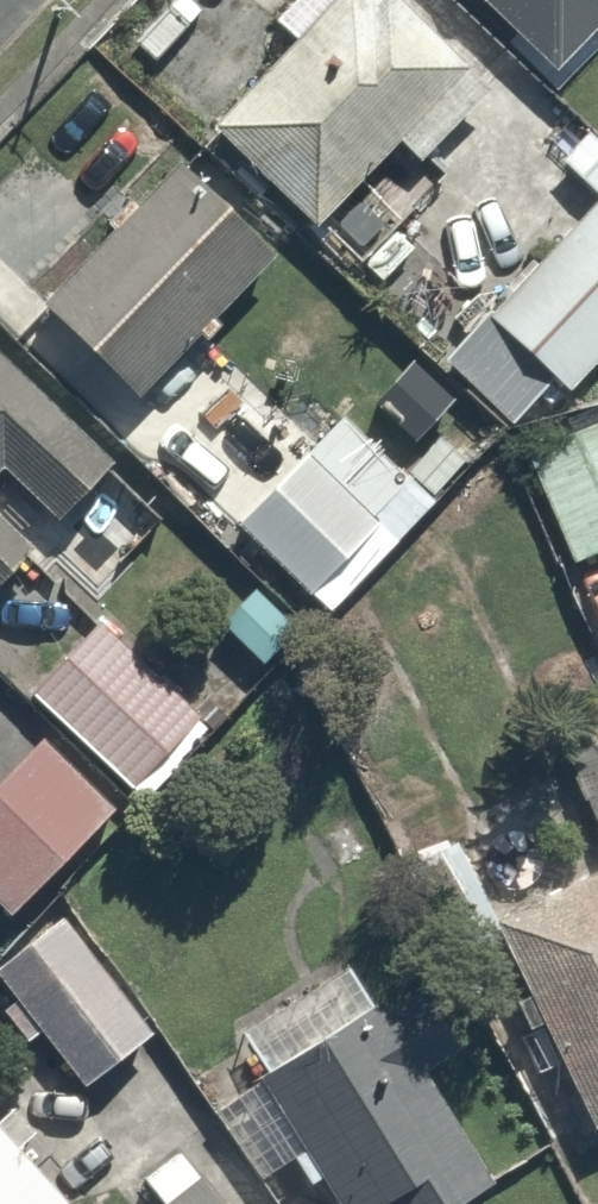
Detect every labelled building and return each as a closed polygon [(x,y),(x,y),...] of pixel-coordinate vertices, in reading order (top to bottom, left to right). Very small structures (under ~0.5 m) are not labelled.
[(247,215),(402,61),(340,0),(265,0),(148,116),(247,215)] [(482,70),(553,0),(412,0),(482,70)] [(68,379),(199,253),(109,161),(0,266),(0,308),(68,379)] [(438,360),(499,412),(537,368),(556,384),(597,335),(597,174),(438,360)] [(515,419),(564,548),(597,535),(597,388),(515,419)] [(339,398),(222,516),(313,606),(430,489),(339,398)] [(40,448),(0,411),(0,491),(40,448)] [(174,631),(148,658),(98,609),(20,688),(131,797),(208,717),(189,699),(216,672),(174,631)] [(544,716),(590,827),(597,823),(597,693),(544,716)] [(0,755),(0,891),(21,909),(118,800),(29,722),(0,755)] [(517,1130),(597,1095),(597,1060),(584,1027),(597,1021),(597,963),(547,846),(418,903),(517,1130)] [(0,940),(0,982),(7,992),(0,997),(0,1006),(21,1035),(32,1027),(66,1073),(141,1020),(56,901),(0,940)] [(264,1203),(345,1203),(413,1171),(323,989),(190,1054),(264,1203)] [(0,1128),(0,1203),(54,1203),(64,1195),(0,1128)]
